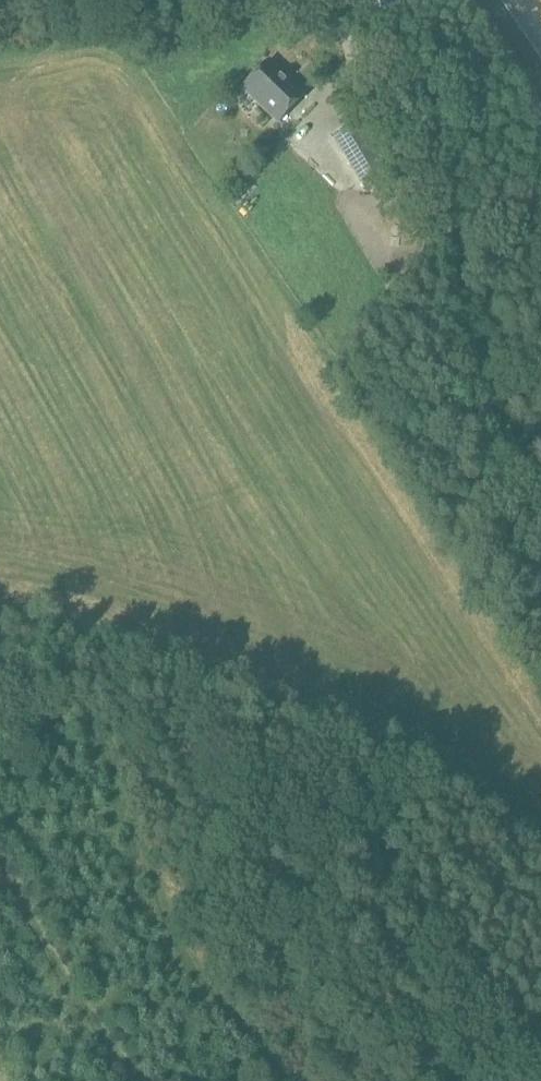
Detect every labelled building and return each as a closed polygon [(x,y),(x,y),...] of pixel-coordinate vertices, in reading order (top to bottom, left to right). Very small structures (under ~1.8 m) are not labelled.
[(279,123),(304,96),(269,62),(243,89),(279,123)] [(391,164),(362,117),(332,135),(360,182),(391,164)]
